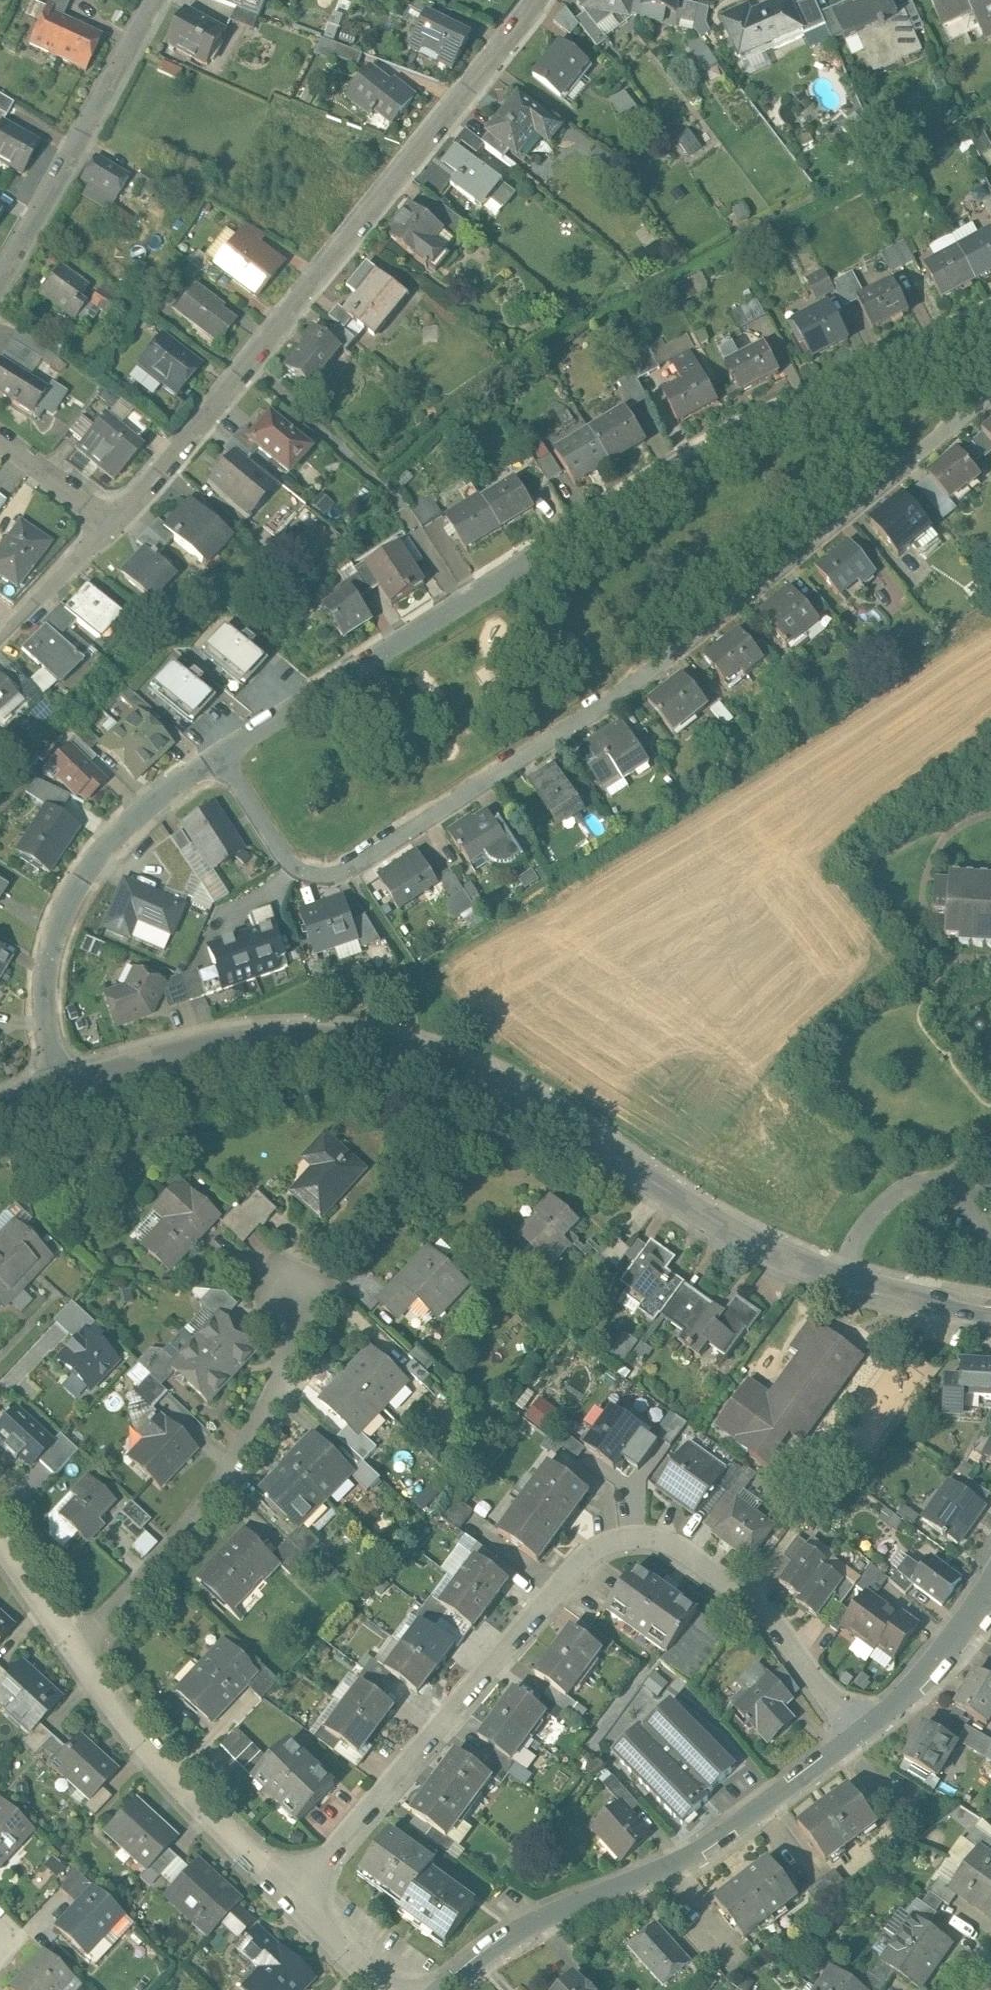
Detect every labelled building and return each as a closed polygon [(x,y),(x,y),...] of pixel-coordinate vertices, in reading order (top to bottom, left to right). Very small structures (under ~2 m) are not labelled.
[(52,0),(50,0),(29,46),(85,72),(102,36),(62,18),(67,7),(52,0)] [(238,9),(259,18),(266,0),(215,0),(238,9)] [(579,7),(586,17),(598,32),(599,32),(613,21),(614,17),(642,22),(646,2),(636,0),(580,0),(579,7)] [(646,2),(642,22),(641,24),(663,28),(664,28),(666,15),(676,17),(679,0),(646,0),(646,2)] [(860,14),(858,9),(838,19),(849,43),(848,43),(851,48),(863,43),(878,75),(912,60),(915,65),(927,60),(919,41),(909,20),(920,15),(918,10),(901,18),(893,0),(890,0),(860,14)] [(948,32),(969,23),(967,19),(976,15),(990,49),(990,0),(934,0),(948,32)] [(434,8),(416,1),(410,10),(428,20),(429,19),(434,8)] [(699,9),(683,6),(680,18),(678,31),(693,35),(699,9)] [(793,8),(756,25),(753,18),(729,28),(746,65),(779,51),(781,56),(832,34),(827,24),(819,6),(797,16),(793,8)] [(259,18),(238,9),(231,22),(254,31),(260,18),(259,18)] [(226,32),(186,10),(168,44),(208,66),(226,32)] [(581,30),(567,12),(555,26),(572,40),(581,30)] [(676,17),(666,15),(664,28),(678,31),(680,18),(676,17)] [(929,36),(920,15),(909,20),(919,41),(929,36)] [(598,32),(586,17),(577,24),(581,30),(598,53),(609,45),(599,32),(598,32)] [(470,40),(429,19),(428,20),(411,53),(452,75),(470,40)] [(838,19),(827,24),(832,34),(838,48),(848,43),(849,43),(838,19)] [(22,35),(11,30),(5,43),(15,48),(22,35)] [(337,48),(323,42),(317,53),(332,59),(337,48)] [(590,68),(563,46),(535,82),(562,103),(590,68)] [(364,58),(337,48),(332,59),(359,69),(364,58)] [(183,71),(163,62),(158,72),(178,81),(183,71)] [(390,88),(376,76),(368,85),(364,81),(349,100),(373,120),(374,118),(374,119),(377,115),(394,129),(415,101),(393,84),(390,88)] [(626,91),(611,102),(625,121),(640,111),(626,91)] [(0,96),(0,113),(6,117),(14,104),(0,96)] [(562,134),(520,100),(490,137),(490,138),(511,154),(525,166),(544,143),(550,148),(562,134)] [(1,124),(0,126),(0,162),(22,175),(38,145),(1,124)] [(689,160),(702,151),(691,134),(678,143),(689,160)] [(483,147),(468,135),(460,144),(478,159),(486,149),(483,147)] [(511,154),(490,138),(483,147),(486,149),(504,164),(511,154)] [(475,163),(458,150),(444,167),(460,180),(452,189),(483,213),(492,202),(504,211),(515,197),(516,198),(517,197),(475,163)] [(129,177),(95,157),(81,181),(88,186),(83,195),(109,210),(129,177)] [(136,214),(122,205),(118,210),(115,208),(108,218),(125,230),(136,214)] [(411,209),(387,238),(428,271),(426,273),(429,274),(430,273),(437,279),(439,277),(432,272),(445,256),(435,248),(444,237),(445,236),(431,225),(411,209)] [(465,225),(444,209),(444,210),(446,211),(445,212),(446,213),(435,227),(434,226),(434,227),(432,225),(431,225),(445,236),(444,237),(454,245),(466,231),(465,225)] [(929,245),(934,255),(979,234),(975,224),(929,245)] [(264,239),(246,227),(238,237),(256,251),(264,239)] [(959,251),(976,283),(990,275),(990,234),(959,251)] [(256,251),(238,237),(214,267),(213,268),(223,275),(255,301),(283,267),(268,255),(265,258),(256,251)] [(916,262),(905,242),(893,249),(903,268),(916,262)] [(893,249),(881,255),(891,274),(903,268),(893,249)] [(976,283),(959,251),(926,269),(943,301),(976,283)] [(214,267),(197,254),(188,266),(203,278),(204,278),(214,286),(223,275),(213,268),(214,267)] [(203,278),(188,266),(180,276),(196,288),(203,278)] [(410,301),(368,267),(348,292),(359,300),(346,317),(345,318),(354,326),(376,343),(410,301)] [(87,288),(60,268),(40,296),(74,321),(85,306),(78,301),(87,288)] [(825,272),(806,282),(817,302),(835,292),(831,285),(825,272)] [(847,277),(831,285),(835,292),(844,309),(859,302),(858,301),(859,301),(847,277)] [(109,287),(105,284),(97,295),(114,308),(117,303),(121,297),(108,287),(109,287)] [(859,301),(858,301),(859,302),(873,331),(909,314),(894,284),(859,301)] [(216,306),(194,288),(174,312),(217,347),(234,326),(213,309),(216,306)] [(114,308),(97,295),(89,304),(94,308),(92,311),(111,324),(124,307),(117,303),(114,308)] [(757,301),(741,309),(741,310),(732,314),(741,331),(766,317),(757,301)] [(830,306),(790,327),(801,348),(805,346),(812,361),(848,342),(830,306)] [(346,317),(340,312),(331,323),(338,329),(346,336),(354,326),(345,318),(346,317)] [(346,336),(338,329),(327,341),(342,353),(347,357),(357,345),(346,336)] [(316,332),(283,372),(310,393),(342,353),(327,341),(316,332)] [(198,371),(161,341),(140,366),(177,397),(198,371)] [(32,355),(12,343),(3,356),(24,369),(32,355)] [(765,347),(739,361),(742,366),(729,372),(741,396),(780,376),(765,347)] [(648,348),(626,359),(638,381),(660,370),(648,348)] [(56,360),(47,353),(41,361),(50,368),(56,360)] [(718,404),(691,353),(672,362),(684,386),(664,396),(679,425),(718,404)] [(0,362),(0,398),(32,418),(36,423),(43,411),(52,416),(65,395),(51,386),(47,392),(0,362)] [(634,374),(619,383),(633,409),(648,399),(638,381),(637,381),(634,374)] [(112,411),(98,399),(80,419),(93,430),(104,418),(105,419),(112,411)] [(626,412),(591,433),(611,465),(645,444),(626,412)] [(105,419),(104,418),(93,430),(76,450),(114,483),(142,451),(105,419)] [(306,451),(268,418),(248,441),(247,442),(257,451),(285,476),(306,451)] [(983,432),(984,433),(990,442),(990,426),(983,432)] [(591,433),(556,455),(576,487),(611,465),(591,433)] [(984,433),(972,443),(986,459),(990,455),(990,442),(984,433)] [(248,441),(241,435),(232,444),(249,459),(257,451),(247,442),(248,441)] [(249,459),(232,444),(224,453),(234,463),(235,462),(241,467),(249,459)] [(931,475),(930,477),(950,502),(966,488),(967,489),(980,478),(959,452),(931,475)] [(551,456),(537,465),(539,468),(549,484),(550,484),(563,475),(551,456)] [(234,463),(214,486),(244,513),(265,489),(241,467),(235,462),(234,463)] [(549,484),(539,468),(527,475),(539,494),(551,487),(550,484),(549,484)] [(516,482),(483,503),(502,533),(534,513),(516,482)] [(430,497),(410,510),(423,530),(444,518),(430,497)] [(931,529),(905,497),(872,523),(899,557),(914,545),(931,531),(930,530),(931,529)] [(481,500),(447,522),(467,554),(502,533),(483,503),(481,500)] [(230,541),(189,502),(164,529),(163,530),(173,539),(201,565),(213,551),(217,555),(230,541)] [(20,525),(0,553),(0,580),(7,584),(22,564),(31,571),(49,546),(20,525)] [(931,531),(914,545),(922,556),(939,541),(931,531)] [(165,548),(148,532),(135,545),(143,552),(144,551),(154,560),(165,548)] [(424,561),(409,538),(399,545),(413,568),(424,561)] [(851,544),(830,562),(828,560),(816,569),(839,597),(858,582),(861,586),(875,573),(851,544)] [(413,568),(399,545),(367,565),(379,585),(393,606),(425,586),(413,568)] [(143,552),(120,577),(146,601),(170,575),(154,560),(144,551),(143,552)] [(367,565),(364,561),(354,567),(358,573),(369,591),(379,585),(367,565)] [(369,591),(358,573),(346,581),(351,588),(352,588),(359,599),(370,592),(369,591)] [(351,588),(322,606),(342,638),(372,619),(359,599),(352,588),(351,588)] [(65,613),(64,614),(76,624),(97,641),(118,617),(86,589),(65,613)] [(803,603),(791,589),(761,614),(789,648),(819,623),(818,622),(803,603)] [(830,611),(815,593),(803,603),(818,622),(830,611)] [(65,613),(60,609),(51,618),(67,633),(76,624),(64,614),(65,613)] [(67,633),(51,618),(41,629),(44,632),(45,631),(58,643),(67,633)] [(241,637),(225,622),(202,647),(245,685),(267,660),(250,645),(254,640),(245,632),(241,637)] [(44,632),(21,655),(55,689),(79,665),(58,643),(45,631),(44,632)] [(754,649),(740,631),(705,660),(730,691),(764,663),(765,662),(754,649)] [(778,661),(763,642),(754,649),(765,662),(764,663),(769,668),(778,661)] [(189,674),(173,660),(150,684),(193,722),(215,697),(198,682),(202,678),(193,670),(189,674)] [(26,688),(10,670),(1,679),(17,697),(26,688)] [(684,677),(669,689),(668,688),(660,695),(660,696),(649,705),(674,736),(709,708),(684,677)] [(0,685),(0,717),(16,703),(0,685)] [(144,701),(128,686),(120,694),(136,710),(137,709),(143,716),(152,708),(144,700),(144,701)] [(734,722),(720,705),(711,712),(725,729),(734,722)] [(143,716),(137,709),(136,710),(120,726),(153,760),(171,744),(143,716)] [(99,740),(82,722),(72,732),(74,734),(89,750),(90,750),(99,740)] [(153,760),(120,726),(101,744),(134,779),(153,760)] [(629,744),(618,728),(597,741),(609,760),(599,767),(598,765),(591,770),(600,784),(601,783),(604,788),(620,777),(624,783),(649,767),(633,741),(629,744)] [(89,750),(74,734),(64,743),(68,747),(69,746),(87,765),(96,756),(90,750),(89,750)] [(609,760),(597,741),(587,748),(598,765),(599,767),(609,760)] [(87,765),(69,746),(68,747),(52,762),(59,768),(59,777),(76,795),(79,792),(86,799),(104,782),(87,765)] [(585,814),(555,768),(530,785),(540,802),(541,801),(559,829),(585,814)] [(71,796),(37,779),(25,791),(46,804),(59,813),(71,796)] [(59,813),(46,804),(15,851),(49,873),(80,827),(59,813)] [(242,852),(213,807),(182,827),(211,872),(242,852)] [(495,827),(488,816),(474,825),(472,822),(449,837),(461,856),(463,855),(472,868),(473,868),(472,867),(486,858),(489,863),(496,869),(505,871),(514,869),(524,862),(525,862),(525,861),(506,831),(500,823),(499,824),(500,825),(496,828),(495,826),(495,827)] [(535,855),(515,825),(506,831),(525,861),(535,855)] [(190,850),(179,834),(171,839),(182,856),(190,850)] [(171,839),(170,839),(153,850),(171,876),(162,897),(179,905),(193,873),(182,856),(171,839)] [(418,856),(380,881),(399,911),(437,886),(418,856)] [(990,876),(988,873),(982,872),(979,875),(976,875),(974,872),(968,872),(965,874),(962,874),(960,871),(954,871),(951,873),(950,873),(949,878),(935,877),(933,911),(947,912),(945,936),(960,937),(959,941),(961,941),(961,942),(963,944),(969,945),(972,942),(975,942),(975,943),(977,945),(983,946),(985,943),(988,943),(989,944),(990,946),(990,876)] [(464,893),(451,873),(439,880),(452,901),(464,893)] [(162,897),(141,888),(119,937),(159,954),(180,905),(179,905),(162,897)] [(345,902),(325,909),(326,911),(303,919),(316,957),(359,943),(359,942),(353,924),(345,902)] [(382,945),(367,919),(353,924),(359,942),(359,943),(362,951),(382,945)] [(279,920),(214,942),(227,980),(228,979),(292,957),(279,920)] [(10,956),(0,950),(0,973),(10,956)] [(207,955),(193,960),(197,971),(198,971),(203,988),(216,983),(207,955)] [(197,971),(182,976),(190,1000),(205,995),(203,988),(198,971),(197,971)] [(163,987),(133,972),(126,987),(107,994),(118,1025),(143,1017),(153,1008),(163,987)] [(182,976),(171,980),(165,994),(169,1008),(190,1000),(182,976)] [(365,1171),(326,1136),(306,1158),(316,1167),(293,1193),(322,1218),(365,1171)] [(218,1218),(179,1183),(154,1210),(169,1223),(145,1250),(169,1272),(218,1218)] [(278,1211),(256,1191),(240,1209),(259,1226),(262,1229),(278,1211)] [(579,1224),(551,1197),(536,1214),(540,1218),(521,1238),(552,1267),(571,1247),(564,1241),(579,1224)] [(240,1209),(237,1206),(221,1224),(243,1244),(259,1226),(240,1209)] [(0,1237),(0,1305),(7,1298),(11,1301),(21,1291),(17,1287),(34,1269),(38,1273),(48,1262),(44,1259),(49,1253),(15,1221),(0,1237)] [(630,1251),(618,1241),(606,1254),(603,1251),(595,1260),(608,1272),(613,1267),(617,1270),(630,1251)] [(652,1242),(621,1284),(645,1302),(638,1311),(655,1323),(660,1316),(678,1291),(684,1283),(667,1271),(676,1259),(652,1242)] [(430,1250),(380,1302),(398,1319),(417,1298),(432,1313),(449,1295),(454,1300),(467,1286),(430,1250)] [(678,1291),(660,1316),(672,1324),(689,1299),(678,1291)] [(722,1316),(701,1301),(698,1305),(689,1299),(672,1324),(684,1333),(678,1341),(701,1357),(709,1345),(727,1358),(747,1331),(749,1333),(762,1315),(737,1297),(722,1316)] [(415,1304),(407,1312),(425,1329),(433,1320),(415,1304)] [(261,1352),(219,1312),(193,1339),(235,1379),(261,1352)] [(863,1356),(813,1319),(791,1349),(800,1355),(770,1397),(748,1381),(716,1425),(739,1441),(736,1445),(778,1475),(787,1462),(774,1452),(788,1433),(801,1442),(863,1356)] [(117,1362),(85,1331),(75,1342),(74,1341),(66,1349),(67,1350),(58,1360),(90,1391),(117,1362)] [(235,1379),(193,1339),(167,1367),(209,1406),(235,1379)] [(409,1384),(371,1348),(346,1375),(384,1410),(409,1384)] [(435,1365),(418,1349),(409,1357),(414,1362),(427,1374),(435,1365)] [(427,1374),(414,1362),(406,1370),(423,1386),(431,1378),(427,1374)] [(963,1364),(962,1380),(947,1379),(945,1411),(964,1412),(965,1396),(990,1398),(990,1365),(963,1364)] [(167,1393),(148,1375),(132,1392),(151,1409),(167,1393)] [(384,1410),(346,1375),(321,1401),(359,1436),(384,1410)] [(540,1427),(554,1409),(539,1397),(525,1415),(540,1427)] [(16,1409),(0,1426),(0,1438),(6,1444),(3,1448),(16,1460),(19,1456),(31,1467),(52,1443),(16,1409)] [(643,1431),(614,1410),(585,1448),(614,1469),(622,1459),(639,1471),(658,1444),(642,1432),(643,1431)] [(196,1450),(158,1414),(153,1419),(152,1418),(147,1422),(149,1424),(143,1429),(154,1440),(133,1462),(160,1487),(196,1450)] [(676,1416),(660,1439),(671,1447),(688,1424),(676,1416)] [(363,1434),(369,1439),(384,1423),(378,1417),(363,1434)] [(38,1459),(54,1474),(78,1450),(62,1435),(38,1459)] [(351,1475),(314,1438),(288,1464),(325,1500),(351,1475)] [(687,1446),(657,1486),(696,1515),(717,1486),(725,1474),(724,1473),(687,1446)] [(347,1469),(368,1489),(378,1478),(357,1458),(347,1469)] [(325,1500),(288,1464),(263,1489),(300,1526),(325,1500)] [(550,1464),(499,1533),(538,1562),(589,1492),(550,1464)] [(731,1465),(724,1473),(725,1474),(717,1486),(727,1493),(741,1473),(731,1465)] [(741,1473),(727,1493),(738,1500),(752,1481),(741,1473)] [(114,1502),(87,1477),(71,1493),(77,1498),(60,1517),(87,1542),(102,1526),(97,1521),(114,1502)] [(990,1495),(969,1479),(962,1489),(984,1504),(990,1495)] [(956,1485),(928,1524),(944,1535),(943,1536),(947,1539),(947,1537),(958,1545),(970,1528),(968,1526),(984,1504),(962,1489),(956,1485)] [(474,1511),(454,1496),(440,1516),(459,1530),(474,1511)] [(738,1500),(713,1534),(750,1561),(775,1527),(738,1500)] [(151,1520),(130,1501),(120,1512),(128,1519),(122,1525),(137,1540),(145,1532),(142,1529),(151,1520)] [(833,1516),(820,1507),(814,1516),(826,1525),(833,1516)] [(320,1544),(302,1526),(288,1540),(307,1558),(320,1544)] [(243,1529),(230,1543),(231,1544),(212,1564),(211,1563),(196,1578),(227,1607),(257,1575),(265,1582),(281,1565),(272,1557),(243,1529)] [(798,1537),(784,1557),(794,1564),(806,1547),(807,1547),(809,1545),(798,1537)] [(307,1558),(288,1540),(272,1557),(281,1565),(291,1575),(307,1558)] [(498,1559),(477,1543),(470,1553),(477,1559),(477,1558),(491,1568),(498,1559)] [(794,1564),(780,1583),(800,1598),(823,1566),(824,1567),(827,1562),(807,1547),(806,1547),(794,1564)] [(491,1568),(477,1558),(477,1559),(459,1582),(491,1605),(509,1581),(491,1568)] [(961,1580),(932,1558),(923,1570),(914,1563),(904,1576),(899,1571),(896,1575),(911,1588),(914,1585),(942,1606),(961,1580)] [(823,1566),(800,1598),(796,1603),(818,1618),(832,1599),(844,1582),(843,1581),(824,1567),(823,1566)] [(698,1614),(636,1569),(609,1607),(670,1652),(698,1614)] [(911,1588),(896,1575),(890,1581),(906,1594),(911,1588)] [(844,1582),(832,1599),(841,1606),(842,1605),(856,1586),(845,1579),(843,1581),(844,1582)] [(491,1605),(459,1582),(442,1605),(441,1606),(450,1612),(473,1629),(491,1605)] [(851,1612),(842,1625),(843,1626),(859,1638),(883,1605),(866,1593),(851,1612)] [(450,1612),(441,1606),(442,1605),(431,1597),(423,1608),(443,1622),(450,1612)] [(841,1606),(828,1625),(838,1632),(843,1626),(842,1625),(851,1612),(842,1605),(841,1606)] [(899,1618),(883,1605),(859,1638),(875,1650),(878,1647),(899,1618)] [(443,1622),(423,1608),(416,1618),(422,1622),(435,1631),(443,1622)] [(670,1652),(668,1655),(667,1654),(660,1662),(693,1688),(730,1637),(698,1614),(670,1652)] [(899,1618),(878,1647),(895,1659),(919,1627),(902,1614),(899,1618)] [(0,1615),(0,1641),(13,1627),(0,1615)] [(435,1631),(422,1622),(404,1646),(436,1669),(454,1645),(435,1631)] [(588,1640),(572,1628),(554,1652),(585,1675),(602,1651),(603,1651),(588,1640)] [(615,1645),(595,1630),(588,1640),(603,1651),(602,1651),(607,1655),(615,1645)] [(253,1675),(221,1644),(179,1688),(213,1719),(246,1684),(254,1676),(253,1675)] [(436,1669),(404,1646),(386,1669),(386,1670),(391,1673),(418,1693),(436,1669)] [(585,1675),(554,1652),(536,1676),(552,1688),(567,1699),(568,1698),(585,1675)] [(386,1669),(373,1659),(365,1669),(384,1683),(391,1673),(386,1670),(386,1669)] [(22,1661),(0,1684),(0,1700),(5,1704),(1,1708),(29,1734),(39,1724),(62,1699),(22,1661)] [(759,1664),(745,1677),(755,1687),(734,1706),(748,1721),(747,1721),(750,1724),(751,1724),(767,1742),(777,1733),(782,1733),(791,1725),(791,1720),(788,1717),(783,1717),(782,1718),(778,1713),(793,1700),(791,1698),(771,1676),(769,1674),(769,1675),(759,1664)] [(263,1665),(253,1675),(254,1676),(246,1684),(262,1700),(280,1681),(263,1665)] [(800,1691),(783,1666),(771,1676),(791,1698),(800,1691)] [(384,1683),(365,1669),(357,1679),(362,1683),(363,1682),(377,1693),(384,1683)] [(956,1707),(987,1725),(988,1723),(983,1720),(990,1708),(990,1679),(977,1671),(956,1707)] [(377,1693),(363,1682),(362,1683),(345,1706),(376,1730),(394,1706),(377,1693)] [(567,1699),(552,1688),(545,1697),(565,1712),(570,1716),(578,1706),(568,1698),(567,1699)] [(538,1707),(515,1691),(498,1715),(529,1738),(546,1714),(547,1714),(538,1707)] [(565,1712),(545,1697),(538,1707),(547,1714),(546,1714),(557,1722),(565,1712)] [(345,1706),(335,1699),(310,1733),(315,1737),(315,1736),(323,1726),(327,1729),(327,1730),(341,1741),(358,1754),(376,1730),(345,1706)] [(699,1738),(691,1730),(695,1725),(679,1709),(675,1713),(667,1705),(645,1726),(646,1727),(642,1731),(638,1728),(617,1749),(626,1758),(622,1763),(632,1773),(636,1769),(644,1777),(640,1781),(650,1792),(654,1787),(662,1796),(658,1800),(683,1825),(709,1800),(705,1797),(709,1792),(710,1793),(732,1772),(724,1764),(728,1759),(703,1734),(699,1738)] [(529,1738),(498,1715),(480,1739),(496,1751),(511,1762),(512,1761),(529,1738)] [(52,1736),(39,1724),(29,1734),(22,1741),(35,1754),(52,1736)] [(243,1771),(265,1751),(241,1725),(203,1760),(213,1770),(222,1762),(235,1776),(242,1769),(243,1771)] [(957,1743),(926,1725),(905,1760),(936,1779),(957,1743)] [(341,1741),(327,1730),(327,1729),(323,1726),(315,1736),(315,1737),(334,1751),(341,1741)] [(966,1728),(960,1740),(989,1756),(990,1752),(990,1742),(966,1728)] [(117,1771),(79,1736),(52,1764),(67,1777),(70,1775),(93,1797),(102,1787),(117,1771)] [(335,1786),(290,1740),(253,1777),(298,1822),(335,1786)] [(511,1762),(496,1751),(489,1761),(510,1776),(518,1765),(512,1761),(511,1762)] [(482,1770),(458,1752),(435,1783),(469,1808),(491,1778),(492,1777),(482,1770)] [(510,1776),(489,1761),(482,1770),(492,1777),(491,1778),(502,1787),(510,1776)] [(623,1789),(612,1777),(603,1785),(614,1797),(623,1789)] [(469,1808),(435,1783),(413,1814),(433,1829),(446,1839),(447,1838),(469,1808)] [(93,1797),(84,1807),(94,1816),(112,1797),(102,1787),(93,1797)] [(850,1787),(798,1825),(826,1862),(878,1823),(850,1787)] [(639,1806),(623,1789),(614,1797),(620,1804),(621,1803),(630,1814),(639,1806)] [(0,1801),(0,1865),(32,1831),(0,1801)] [(176,1839),(134,1801),(106,1832),(147,1870),(149,1867),(167,1848),(176,1839)] [(630,1814),(621,1803),(620,1804),(593,1828),(603,1840),(604,1838),(624,1860),(651,1837),(630,1814)] [(976,1828),(966,1841),(978,1849),(978,1848),(987,1854),(990,1848),(990,1838),(976,1828)] [(446,1839),(433,1829),(426,1838),(448,1855),(456,1844),(447,1838),(446,1839)] [(435,1865),(390,1831),(361,1870),(406,1904),(430,1871),(435,1865)] [(167,1848),(149,1867),(160,1877),(177,1857),(167,1848)] [(978,1848),(978,1849),(965,1868),(990,1887),(990,1857),(987,1854),(978,1848)] [(199,1859),(171,1888),(199,1914),(196,1917),(198,1918),(192,1924),(206,1937),(241,1899),(199,1859)] [(769,1860),(715,1901),(745,1940),(799,1898),(769,1860)] [(964,1868),(951,1887),(951,1888),(959,1894),(990,1916),(990,1887),(964,1868)] [(94,1888),(76,1871),(60,1889),(77,1906),(94,1888)] [(475,1904),(430,1871),(406,1904),(402,1910),(447,1943),(475,1904)] [(849,1890),(835,1871),(824,1879),(839,1898),(849,1890)] [(824,1879),(807,1891),(822,1911),(839,1898),(824,1879)] [(951,1887),(940,1879),(930,1893),(950,1906),(959,1894),(951,1888),(951,1887)] [(77,1906),(55,1929),(85,1956),(123,1915),(94,1888),(77,1906)] [(937,1914),(918,1900),(908,1914),(913,1918),(913,1917),(928,1927),(937,1914)] [(928,1927),(913,1917),(913,1918),(897,1940),(936,1967),(953,1944),(928,1927)] [(657,1924),(628,1947),(663,1986),(691,1962),(657,1924)] [(260,1929),(239,1952),(263,1975),(250,1989),(299,1989),(312,1976),(280,1946),(279,1946),(260,1929)] [(936,1967),(897,1940),(882,1961),(881,1962),(896,1973),(920,1989),(936,1967)] [(9,1989),(59,1989),(72,1977),(45,1952),(9,1989)] [(882,1961),(877,1958),(867,1972),(887,1986),(896,1973),(881,1962),(882,1961)] [(833,1967),(818,1989),(865,1989),(833,1967)] [(867,1972),(860,1982),(872,1989),(884,1989),(887,1986),(867,1972)] [(574,1975),(559,1989),(593,1989),(589,1986),(587,1987),(574,1975)]
